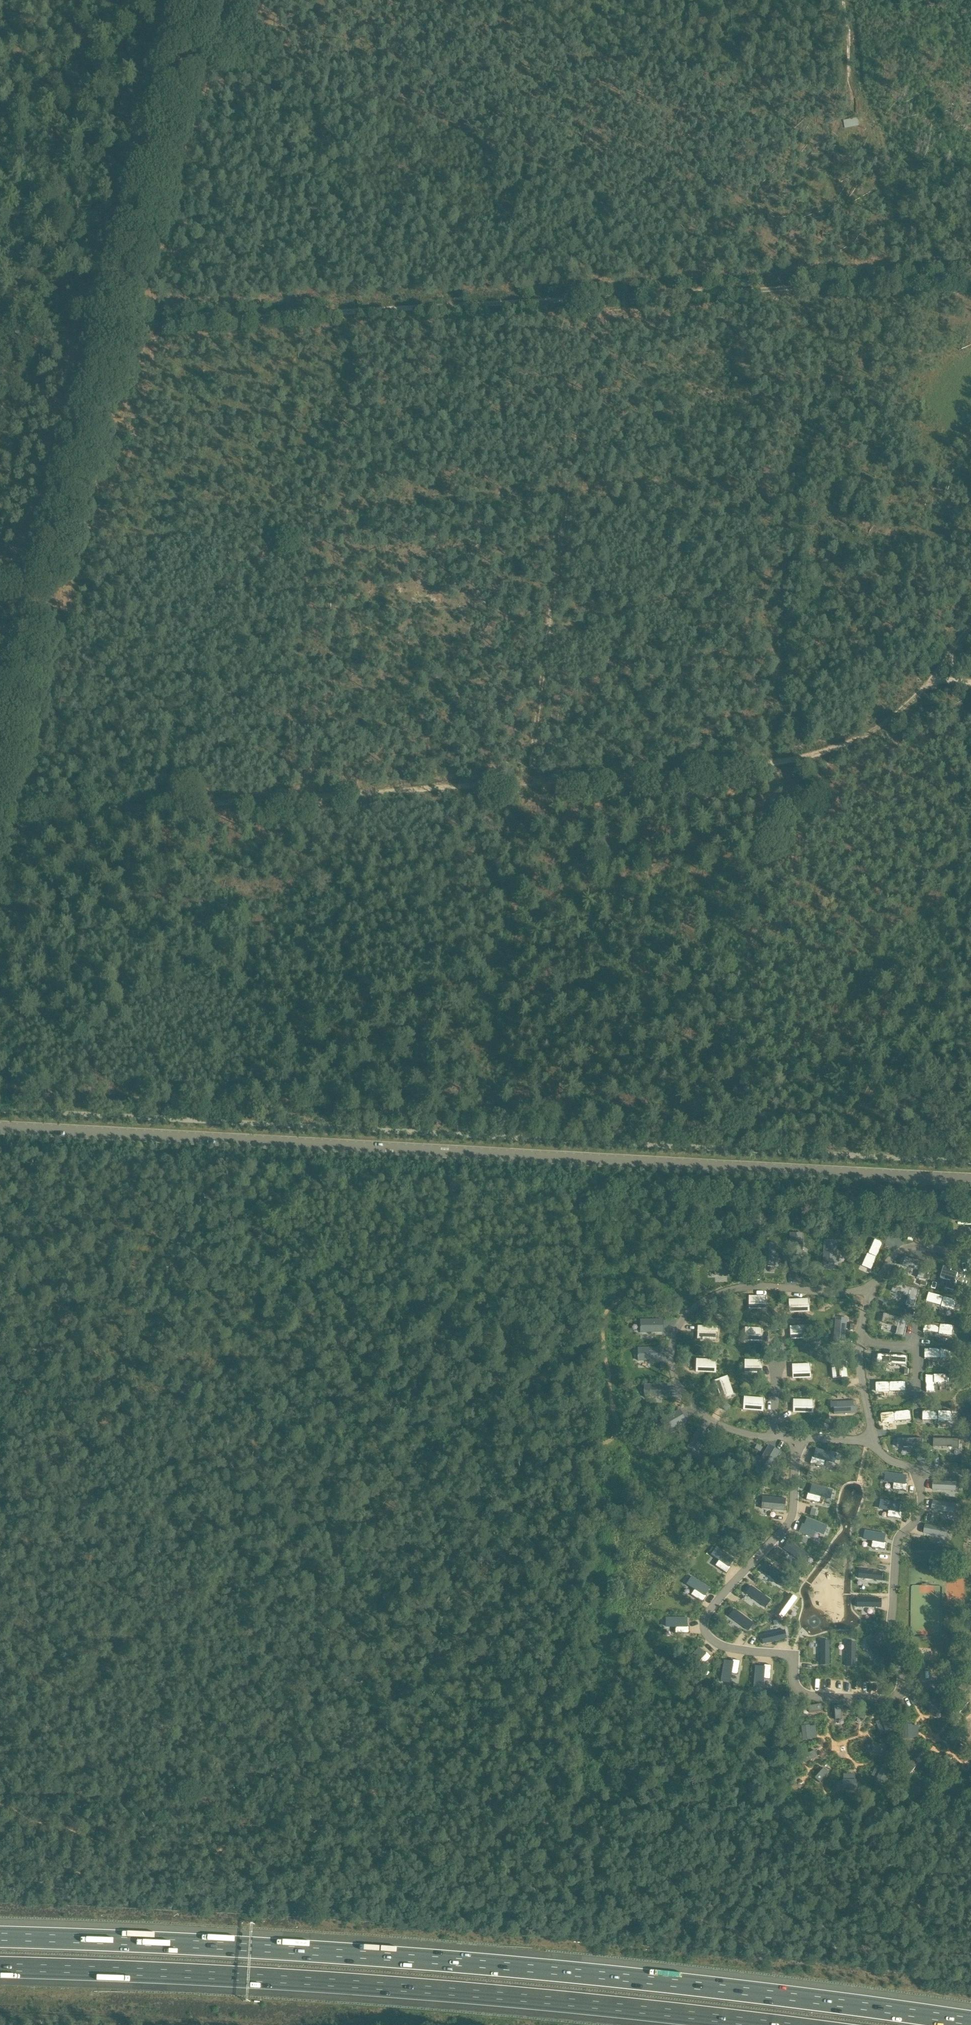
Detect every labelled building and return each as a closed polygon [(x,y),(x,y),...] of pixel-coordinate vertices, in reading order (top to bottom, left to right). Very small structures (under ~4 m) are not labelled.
[(789,1234),(789,1256),(802,1256),(802,1234),(789,1234)] [(874,1239),(863,1266),(871,1270),(883,1243),(874,1239)] [(823,1241),(823,1263),(835,1263),(836,1241),(823,1241)] [(762,1244),(762,1266),(774,1266),(775,1244),(762,1244)] [(907,1257),(904,1266),(911,1267),(910,1268),(915,1270),(915,1268),(920,1269),(918,1278),(926,1280),(930,1263),(907,1257)] [(944,1267),(940,1278),(948,1280),(946,1287),(953,1290),(956,1283),(962,1285),(965,1276),(951,1271),(951,1269),(944,1267)] [(896,1283),(893,1291),(900,1293),(899,1294),(904,1296),(904,1294),(909,1296),(907,1304),(914,1307),(919,1290),(896,1283)] [(809,1299),(789,1300),(789,1307),(809,1307),(809,1299)] [(741,1315),(750,1319),(753,1310),(744,1306),(741,1315)] [(884,1314),(882,1322),(889,1324),(888,1325),(893,1326),(893,1325),(898,1326),(896,1335),(904,1337),(908,1320),(884,1314)] [(662,1320),(640,1320),(640,1333),(662,1332),(662,1320)] [(834,1320),(833,1336),(839,1337),(839,1341),(845,1341),(846,1324),(840,1323),(840,1321),(834,1320)] [(807,1326),(789,1327),(790,1334),(807,1333),(807,1326)] [(745,1328),(744,1335),(762,1336),(762,1328),(745,1328)] [(697,1332),(697,1339),(717,1340),(717,1333),(697,1332)] [(740,1347),(749,1347),(749,1338),(739,1339),(740,1347)] [(818,1348),(816,1348),(817,1354),(827,1353),(827,1343),(818,1343),(818,1348)] [(660,1348),(637,1348),(637,1361),(660,1361),(660,1348)] [(696,1359),(696,1367),(716,1367),(716,1360),(696,1359)] [(839,1360),(830,1361),(832,1379),(841,1378),(839,1360)] [(810,1364),(792,1365),(792,1373),(810,1373),(810,1364)] [(727,1376),(720,1379),(726,1398),(734,1395),(727,1376)] [(905,1382),(877,1382),(877,1392),(906,1391),(905,1382)] [(666,1384),(643,1385),(644,1398),(666,1397),(666,1384)] [(744,1397),(743,1404),(763,1406),(764,1398),(744,1397)] [(793,1399),(793,1407),(813,1408),(813,1400),(793,1399)] [(837,1408),(833,1408),(834,1414),(851,1413),(850,1407),(853,1407),(853,1401),(837,1401),(837,1408)] [(910,1410),(880,1414),(882,1423),(911,1420),(910,1410)] [(698,1428),(687,1448),(699,1454),(709,1434),(698,1428)] [(768,1445),(757,1465),(768,1472),(779,1452),(768,1445)] [(811,1457),(810,1464),(823,1467),(825,1462),(834,1464),(836,1454),(815,1449),(813,1457),(811,1457)] [(885,1473),(884,1482),(894,1484),(893,1490),(907,1491),(908,1484),(906,1484),(907,1476),(885,1473)] [(933,1481),(933,1490),(956,1491),(957,1482),(933,1481)] [(807,1493),(805,1500),(819,1504),(820,1498),(830,1500),(832,1491),(811,1485),(809,1493),(807,1493)] [(762,1496),(761,1509),(784,1511),(785,1499),(762,1496)] [(880,1500),(879,1510),(888,1511),(887,1517),(901,1519),(902,1512),(901,1512),(902,1503),(880,1500)] [(933,1501),(931,1509),(954,1514),(956,1505),(933,1501)] [(801,1525),(798,1532),(812,1538),(815,1532),(823,1536),(827,1527),(806,1518),(804,1525),(801,1525)] [(925,1525),(924,1533),(947,1537),(948,1529),(925,1525)] [(663,1533),(656,1534),(656,1541),(673,1540),(672,1528),(677,1528),(677,1527),(663,1528),(663,1533)] [(865,1530),(863,1540),(873,1542),(871,1548),(885,1550),(886,1543),(885,1543),(886,1534),(865,1530)] [(789,1542),(783,1549),(802,1564),(808,1556),(789,1542)] [(716,1547),(710,1555),(718,1561),(715,1565),(726,1573),(730,1567),(729,1566),(734,1559),(716,1547)] [(767,1565),(762,1572),(781,1586),(786,1579),(767,1565)] [(858,1570),(857,1579),(882,1581),(883,1572),(858,1570)] [(691,1576),(686,1585),(694,1590),(690,1595),(702,1603),(706,1596),(705,1595),(709,1588),(691,1576)] [(751,1586),(746,1593),(765,1608),(770,1601),(751,1586)] [(789,1594),(775,1613),(782,1618),(796,1599),(789,1594)] [(856,1599),(856,1608),(881,1608),(881,1599),(856,1599)] [(734,1610),(729,1617),(748,1631),(754,1624),(734,1610)] [(665,1618),(665,1628),(675,1628),(675,1634),(689,1634),(689,1627),(687,1627),(687,1618),(665,1618)] [(784,1630),(761,1636),(763,1645),(786,1639),(784,1630)] [(873,1639),(866,1643),(877,1664),(885,1660),(873,1639)] [(820,1641),(820,1665),(829,1665),(829,1641),(820,1641)] [(847,1642),(846,1666),(855,1667),(855,1643),(847,1642)] [(699,1648),(684,1664),(691,1670),(698,1663),(702,1668),(712,1657),(706,1652),(705,1654),(699,1648)] [(724,1661),(720,1682),(730,1684),(732,1674),(738,1675),(740,1661),(732,1660),(732,1662),(724,1661)] [(755,1666),(753,1688),(763,1689),(764,1679),(770,1680),(771,1666),(764,1665),(764,1667),(755,1666)] [(932,1699),(926,1702),(932,1714),(938,1711),(932,1699)] [(821,1704),(807,1706),(808,1713),(822,1711),(821,1704)] [(863,1705),(857,1717),(863,1720),(869,1708),(863,1705)] [(888,1717),(880,1720),(880,1721),(885,1732),(885,1733),(894,1730),(888,1717)] [(809,1726),(801,1727),(802,1741),(811,1740),(811,1738),(809,1726)] [(913,1726),(904,1726),(904,1740),(913,1740),(913,1738),(913,1727),(913,1726)] [(957,1742),(952,1748),(963,1757),(967,1751),(957,1742)] [(872,1745),(870,1752),(884,1755),(885,1748),(872,1745)] [(814,1750),(802,1756),(805,1763),(817,1757),(814,1750)] [(945,1756),(940,1762),(951,1770),(955,1765),(950,1761),(952,1758),(948,1754),(945,1757),(945,1756)] [(913,1760),(904,1771),(909,1776),(918,1765),(913,1760)] [(877,1778),(876,1780),(884,1784),(890,1771),(882,1767),(877,1778)] [(823,1768),(814,1778),(819,1783),(828,1773),(823,1768)] [(842,1781),(842,1790),(856,1790),(856,1781),(855,1781),(843,1781),(842,1781)]
